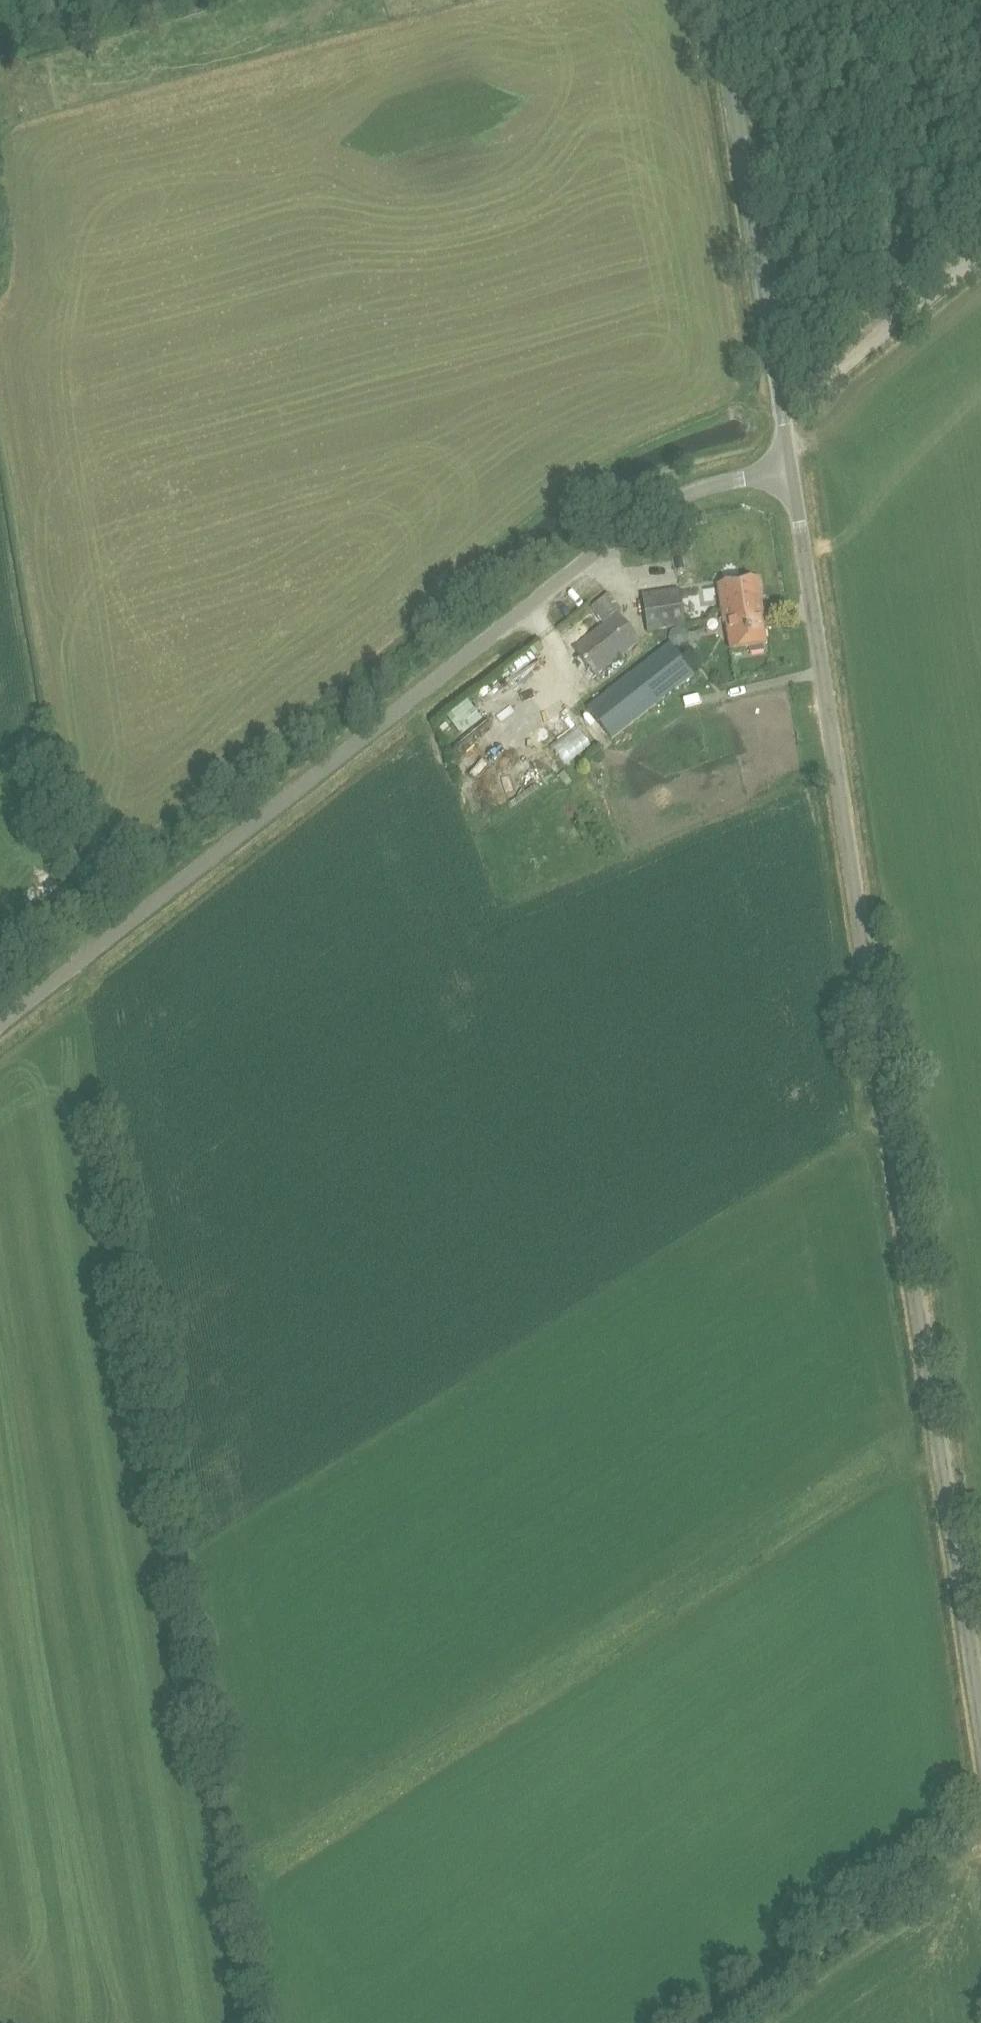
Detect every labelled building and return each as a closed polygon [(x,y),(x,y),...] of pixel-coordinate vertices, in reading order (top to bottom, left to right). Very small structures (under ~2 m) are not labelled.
[(762,620),(765,619),(759,579),(719,585),(725,625),(727,625),(731,652),(750,649),(751,654),(764,652),(763,647),(766,647),(762,620)] [(649,632),(686,626),(681,591),(644,597),(649,632)] [(596,678),(640,642),(617,615),(574,650),(596,678)] [(613,741),(695,676),(670,645),(588,710),(613,741)] [(580,723),(554,748),(569,763),(595,738),(580,723)] [(527,753),(540,737),(529,728),(517,744),(527,753)] [(565,765),(554,748),(539,758),(550,775),(565,765)]
